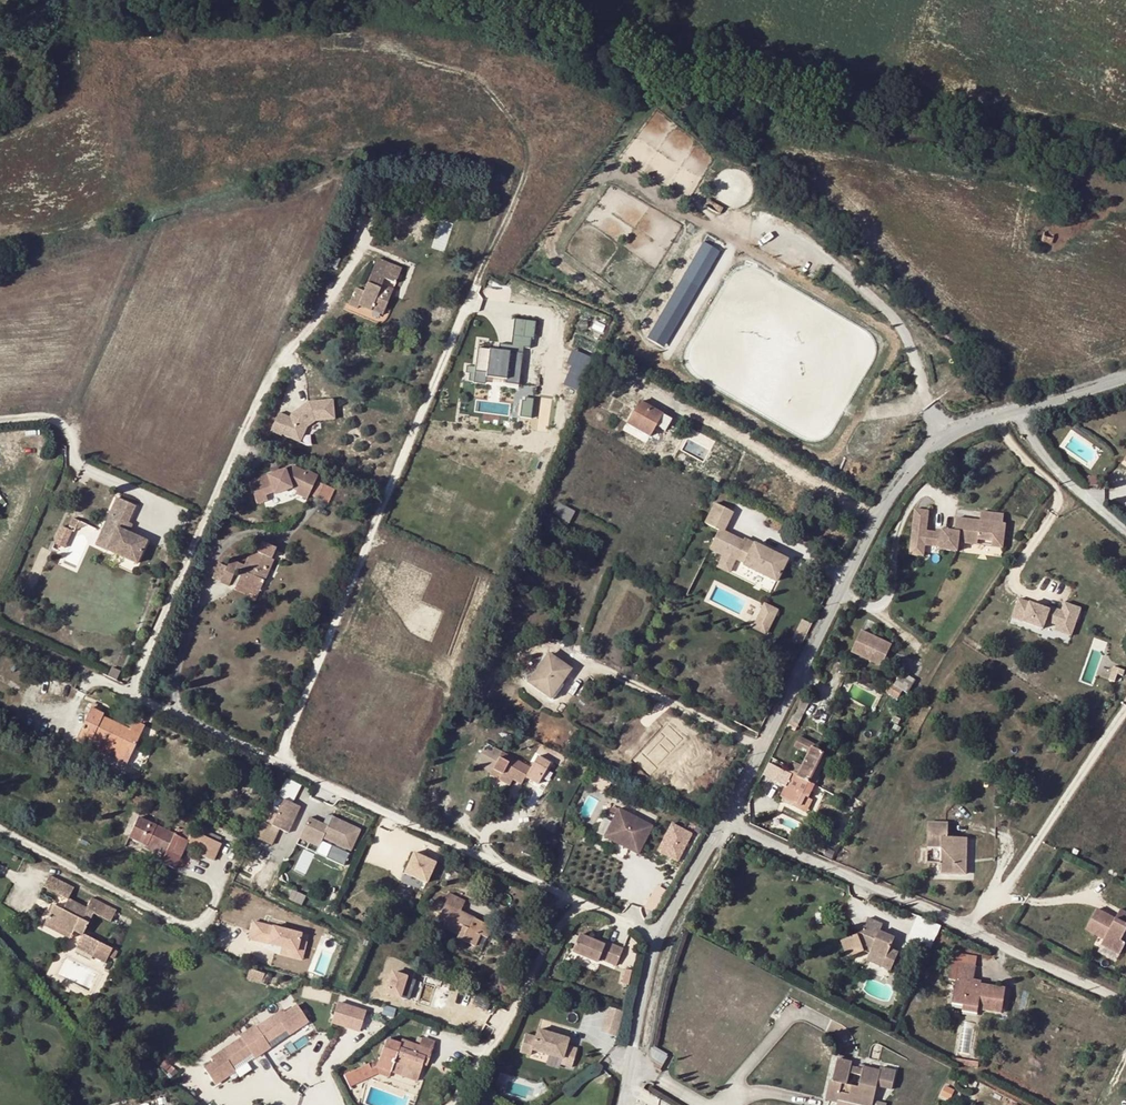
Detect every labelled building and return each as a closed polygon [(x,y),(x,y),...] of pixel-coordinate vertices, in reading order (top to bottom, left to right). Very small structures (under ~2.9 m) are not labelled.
[(1052,233),(1044,231),(1042,241),(1050,243),(1052,233)] [(670,348),(718,248),(699,239),(651,340),(670,348)] [(334,254),(328,266),(337,271),(343,258),(334,254)] [(358,305),(371,310),(373,306),(384,310),(392,290),(382,285),(384,279),(394,283),(400,269),(376,259),(362,293),(354,289),(347,305),(356,309),(358,305)] [(373,306),(371,310),(382,315),(384,310),(373,306)] [(511,350),(477,348),(475,382),(486,382),(486,378),(521,381),(523,347),(533,347),(535,320),(514,318),(511,350)] [(574,350),(562,383),(579,390),(592,357),(574,350)] [(522,397),(522,415),(533,416),(533,398),(522,397)] [(648,436),(656,422),(661,414),(639,401),(626,424),(648,436)] [(306,422),(336,420),(335,403),(273,407),(275,438),(307,436),(306,422)] [(661,414),(656,422),(662,425),(667,417),(661,414)] [(311,496),(326,502),(332,489),(317,482),(311,496)] [(117,498),(103,531),(121,539),(115,554),(138,564),(148,542),(129,534),(125,532),(129,522),(136,506),(117,498)] [(716,500),(706,520),(719,526),(709,544),(723,552),(724,549),(735,555),(744,560),(743,562),(775,579),(786,558),(744,536),(743,539),(723,528),(733,509),(716,500)] [(552,523),(563,529),(573,512),(557,504),(552,514),(556,516),(552,523)] [(1004,538),(1006,524),(1003,523),(980,521),(956,518),(955,532),(942,530),(942,533),(927,531),(929,511),(915,510),(910,544),(925,546),(939,547),(939,549),(957,551),(958,543),(978,545),(978,540),(993,542),(993,537),(1004,538)] [(1003,523),(1004,514),(981,512),(980,521),(1003,523)] [(74,519),(70,526),(77,529),(80,521),(74,519)] [(129,522),(125,532),(129,534),(133,524),(129,522)] [(65,547),(72,529),(61,525),(54,543),(65,547)] [(103,531),(97,546),(115,554),(121,539),(103,531)] [(1004,538),(993,537),(993,542),(992,547),(1003,548),(1004,538)] [(235,585),(256,595),(272,560),(269,559),(274,548),(270,547),(272,543),(264,540),(262,543),(260,542),(256,553),(251,550),(244,566),(229,559),(226,567),(218,563),(211,579),(227,586),(233,575),(234,572),(240,574),(238,578),(235,585)] [(925,546),(910,544),(909,554),(924,556),(925,546)] [(723,552),(717,563),(728,569),(735,555),(724,549),(723,552)] [(254,598),(256,595),(235,585),(233,589),(254,598)] [(776,602),(764,596),(761,601),(765,604),(760,614),(762,616),(759,622),(764,625),(776,602)] [(1073,640),(1083,606),(1065,601),(1062,610),(1018,597),(1011,621),(1073,640)] [(765,604),(761,601),(755,612),(760,614),(765,604)] [(882,667),(892,645),(862,630),(851,653),(882,667)] [(527,682),(547,696),(561,677),(567,669),(547,655),(527,682)] [(111,667),(107,676),(115,680),(119,671),(111,667)] [(561,677),(547,696),(551,698),(570,671),(567,669),(561,677)] [(907,693),(916,680),(903,672),(894,685),(907,693)] [(469,692),(480,697),(489,678),(478,673),(469,692)] [(902,691),(890,685),(885,693),(897,699),(902,691)] [(808,698),(800,699),(797,705),(805,709),(810,701),(808,698)] [(805,709),(797,705),(793,712),(801,717),(805,709)] [(820,706),(812,720),(829,731),(837,717),(820,706)] [(126,765),(145,725),(142,724),(133,720),(129,729),(121,725),(103,716),(104,714),(91,708),(75,741),(88,747),(90,742),(99,747),(106,750),(104,755),(126,765)] [(798,724),(801,717),(793,712),(790,719),(798,724)] [(460,718),(472,722),(474,717),(462,713),(460,718)] [(136,714),(133,720),(142,724),(145,718),(136,714)] [(125,716),(121,725),(129,729),(133,720),(125,716)] [(470,728),(472,722),(460,718),(459,724),(470,728)] [(790,719),(786,726),(794,730),(798,724),(790,719)] [(795,746),(807,751),(812,741),(800,736),(795,746)] [(780,796),(795,803),(803,807),(807,798),(813,784),(806,781),(821,751),(810,746),(801,765),(796,763),(791,774),(780,796)] [(99,747),(97,752),(104,755),(106,750),(99,747)] [(501,773),(498,780),(508,785),(512,779),(520,784),(529,768),(493,748),(490,752),(483,747),(476,759),(501,773)] [(806,781),(813,784),(827,754),(821,751),(806,781)] [(489,775),(498,780),(501,773),(476,759),(474,763),(491,772),(489,775)] [(791,774),(796,763),(792,762),(787,772),(790,773),(791,774)] [(771,783),(777,771),(768,766),(762,779),(771,783)] [(790,773),(787,772),(780,769),(775,779),(784,783),(787,778),(790,773)] [(286,778),(281,795),(296,800),(301,783),(286,778)] [(236,802),(245,807),(250,795),(241,791),(236,802)] [(186,803),(194,806),(196,801),(189,798),(186,803)] [(270,825),(286,832),(298,805),(281,798),(270,825)] [(803,807),(795,803),(793,807),(805,812),(811,800),(807,798),(803,807)] [(620,807),(605,835),(640,853),(654,824),(620,807)] [(177,821),(187,825),(190,818),(181,814),(177,821)] [(300,832),(320,840),(321,836),(349,848),(358,827),(330,814),(326,824),(307,816),(300,832)] [(145,846),(158,852),(164,855),(160,863),(174,869),(187,843),(200,849),(198,854),(213,861),(218,850),(220,844),(191,830),(189,832),(182,829),(178,837),(138,818),(128,838),(145,846)] [(929,820),(927,845),(942,846),(941,870),(966,871),(967,835),(949,834),(950,820),(929,820)] [(678,863),(694,833),(672,822),(656,852),(678,863)] [(194,825),(191,830),(220,844),(218,850),(232,856),(236,847),(221,840),(222,838),(194,825)] [(227,835),(229,830),(224,827),(221,834),(226,836),(227,835)] [(246,837),(229,830),(227,835),(243,842),(246,837)] [(300,832),(298,837),(318,845),(320,840),(300,832)] [(156,855),(158,852),(145,846),(143,849),(156,855)] [(249,848),(246,856),(251,858),(255,851),(249,848)] [(255,851),(251,858),(256,860),(259,853),(255,851)] [(412,851),(403,874),(427,885),(437,862),(412,851)] [(45,922),(70,935),(72,931),(81,935),(75,947),(104,962),(107,956),(112,959),(116,951),(82,934),(93,913),(110,922),(115,910),(91,898),(85,908),(67,898),(73,888),(48,876),(42,887),(67,899),(61,909),(53,905),(45,922)] [(453,945),(471,953),(479,935),(486,938),(491,926),(459,911),(464,901),(449,894),(437,918),(444,921),(441,927),(458,935),(453,945)] [(169,902),(166,909),(182,917),(185,909),(169,902)] [(1114,922),(1120,924),(1124,914),(1119,912),(1114,922)] [(1102,948),(1121,957),(1125,946),(1121,944),(1125,933),(1125,915),(1124,914),(1120,924),(1114,922),(1096,913),(1086,934),(1104,943),(1102,948)] [(909,941),(931,950),(940,926),(918,917),(909,941)] [(877,937),(879,932),(883,924),(867,918),(860,933),(842,941),(849,957),(866,950),(870,952),(881,957),(878,964),(890,970),(898,953),(889,949),(894,938),(884,934),(882,939),(877,937)] [(300,939),(302,932),(253,920),(247,942),(305,956),(309,941),(300,939)] [(68,939),(70,935),(45,922),(43,926),(68,939)] [(479,935),(471,953),(477,956),(486,938),(479,935)] [(603,945),(593,941),(578,935),(571,951),(597,962),(599,956),(616,963),(622,948),(604,941),(603,945)] [(594,937),(593,941),(603,945),(604,941),(594,937)] [(953,948),(951,962),(975,966),(977,952),(953,948)] [(881,957),(870,952),(867,960),(878,964),(881,957)] [(969,983),(972,984),(975,966),(951,962),(948,980),(955,981),(952,1003),(962,1005),(961,1011),(976,1013),(976,1008),(1000,1012),(1004,988),(980,985),(979,988),(968,987),(969,983)] [(247,979),(266,986),(270,976),(250,969),(247,979)] [(389,971),(384,994),(410,1000),(415,977),(389,971)] [(461,1005),(448,999),(443,1012),(455,1018),(461,1005)] [(236,1068),(309,1022),(297,1002),(200,1062),(214,1084),(237,1070),(236,1068)] [(601,1031),(615,1035),(624,1010),(610,1006),(601,1031)] [(524,1033),(519,1051),(529,1054),(531,1049),(561,1058),(560,1063),(570,1067),(576,1048),(565,1045),(567,1038),(537,1029),(535,1036),(524,1033)] [(334,1031),(328,1046),(335,1049),(341,1034),(334,1031)] [(376,1067),(389,1071),(391,1072),(394,1063),(418,1072),(421,1064),(423,1058),(427,1060),(433,1043),(422,1038),(419,1046),(402,1040),(400,1045),(386,1040),(378,1061),(377,1066),(376,1067)] [(978,1068),(979,1062),(955,1058),(973,1067),(978,1068)] [(851,1066),(852,1062),(837,1059),(832,1081),(829,1081),(825,1099),(838,1101),(838,1099),(866,1104),(872,1104),(877,1085),(892,1089),(895,1073),(880,1069),(880,1071),(862,1067),(862,1069),(860,1075),(849,1073),(851,1066)] [(394,1063),(391,1072),(416,1081),(418,1072),(394,1063)] [(349,1086),(360,1081),(357,1075),(376,1067),(377,1066),(369,1066),(368,1064),(344,1075),(349,1086)] [(862,1069),(851,1066),(849,1073),(860,1075),(862,1069)] [(357,1075),(360,1081),(377,1073),(387,1077),(389,1071),(376,1067),(357,1075)]
